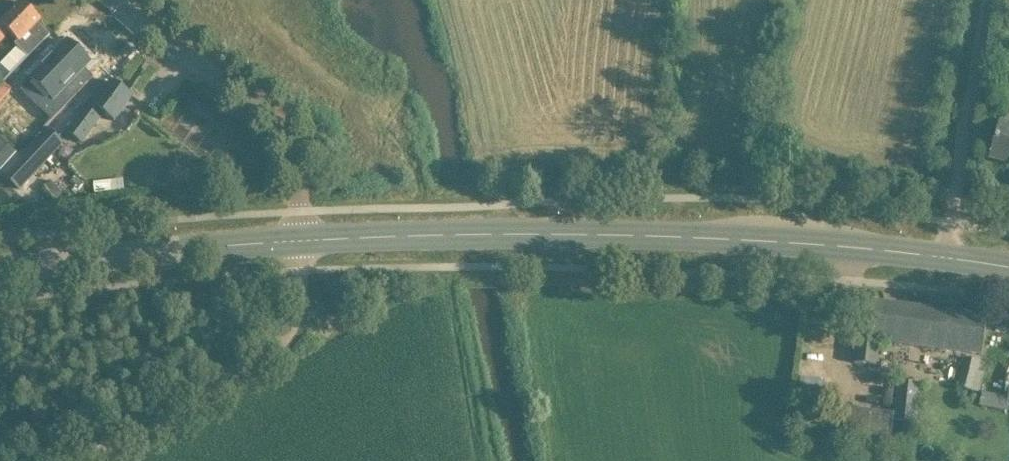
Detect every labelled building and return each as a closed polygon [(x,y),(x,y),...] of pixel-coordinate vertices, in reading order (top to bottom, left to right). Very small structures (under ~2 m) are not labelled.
[(0,22),(0,45),(12,34),(19,41),(16,44),(20,48),(1,67),(9,74),(11,76),(50,36),(37,24),(40,20),(22,2),(8,16),(2,23),(0,21),(0,22)] [(67,41),(31,78),(51,98),(40,109),(51,120),(93,77),(83,68),(88,62),(67,41)] [(75,121),(67,132),(82,143),(104,113),(114,121),(132,96),(112,81),(103,93),(99,89),(75,121)] [(0,92),(0,117),(20,95),(7,84),(0,92)] [(995,139),(990,158),(1008,163),(1008,125),(1000,122),(995,139)] [(22,152),(2,173),(19,189),(33,174),(37,170),(62,143),(48,130),(24,154),(22,152)] [(982,355),(984,337),(987,316),(862,300),(854,363),(876,366),(879,342),(982,355)] [(918,355),(917,370),(933,371),(934,356),(918,355)] [(958,386),(973,389),(979,361),(964,358),(958,386)] [(894,420),(917,422),(921,384),(898,382),(894,420)] [(1008,411),(1008,395),(982,393),(981,409),(1008,411)] [(60,400),(53,406),(66,420),(73,414),(60,400)] [(894,413),(848,408),(845,431),(891,436),(894,413)]
